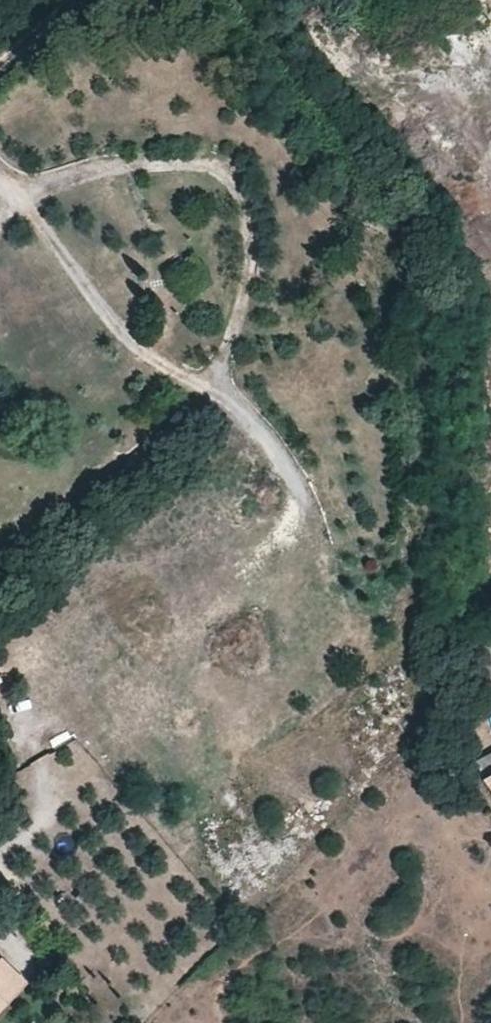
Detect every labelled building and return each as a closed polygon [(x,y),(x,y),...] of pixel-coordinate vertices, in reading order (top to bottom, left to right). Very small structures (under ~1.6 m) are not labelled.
[(478,760),(490,790),(490,755),(478,760)] [(26,979),(0,954),(0,1008),(26,979)]
